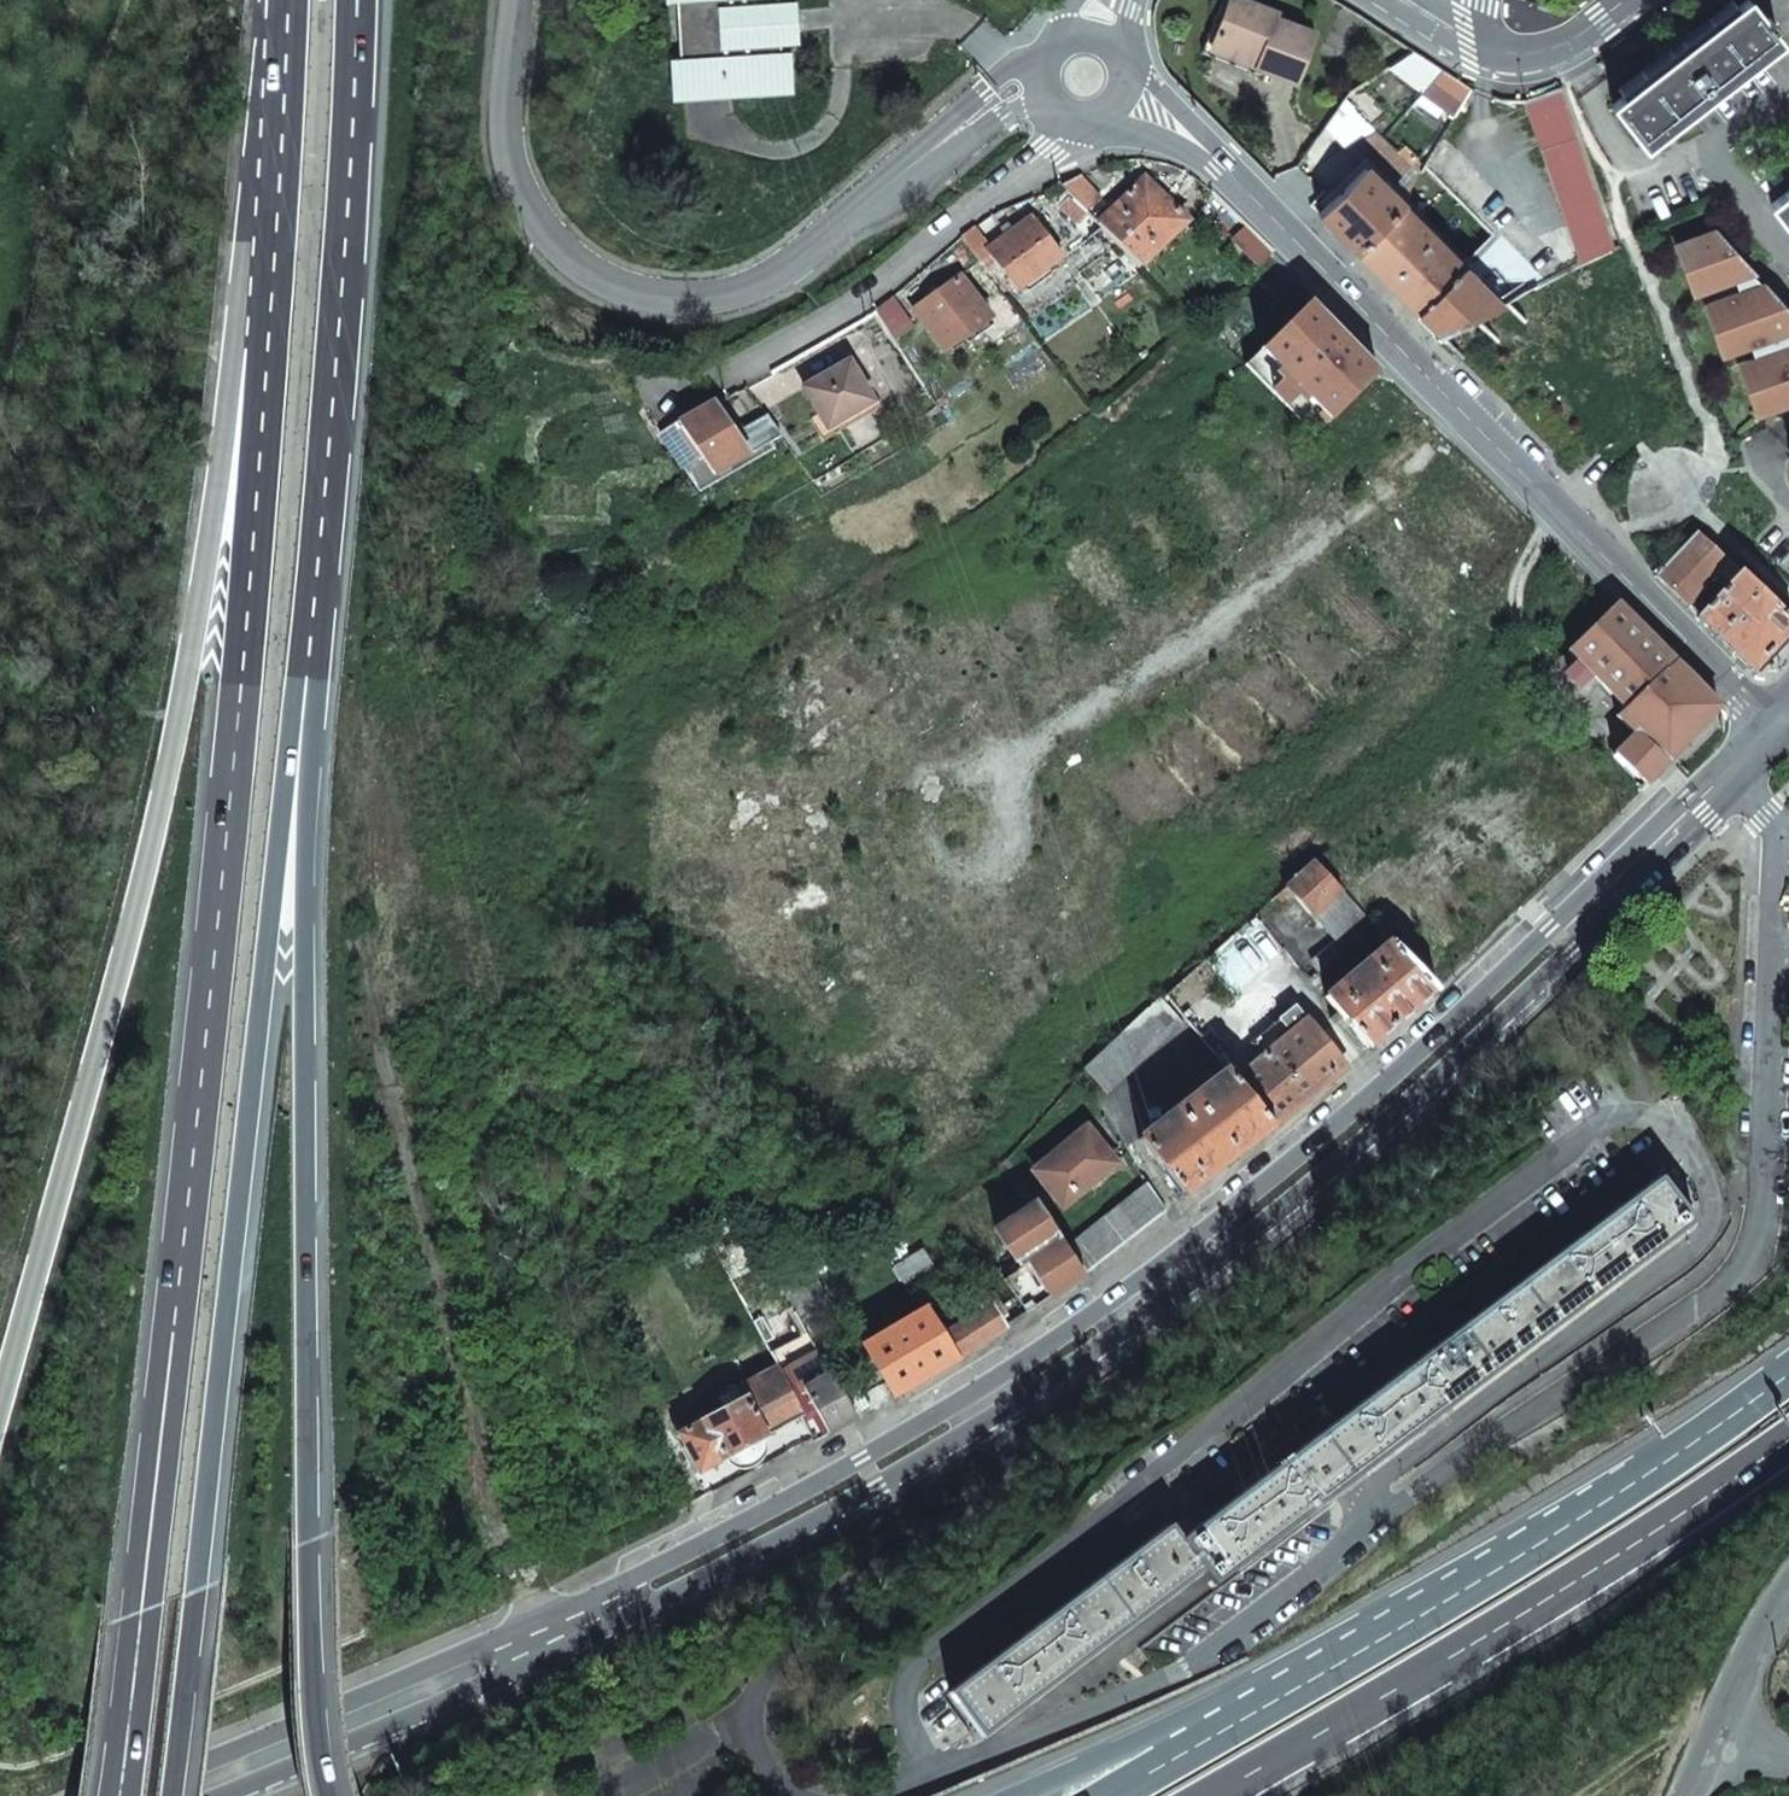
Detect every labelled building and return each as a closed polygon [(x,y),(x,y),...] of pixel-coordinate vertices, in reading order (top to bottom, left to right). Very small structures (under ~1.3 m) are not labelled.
[(679,52),(671,52),(671,87),(683,87),(683,92),(783,91),(783,85),(794,84),(794,49),(785,49),(785,40),(783,1),(783,0),(679,0),(679,52)] [(1257,63),(1213,45),(1229,3),(1222,0),(1201,56),(1252,77),(1255,70),(1257,63)] [(1213,45),(1257,63),(1255,70),(1294,85),(1314,34),(1276,20),(1278,14),(1241,0),(1230,0),(1229,3),(1213,45)] [(1776,37),(1759,16),(1747,0),(1745,0),(1612,103),(1642,141),(1776,37)] [(1764,12),(1755,0),(1747,0),(1759,16),(1764,12)] [(802,40),(801,1),(783,1),(785,40),(802,40)] [(1617,245),(1562,84),(1529,98),(1585,261),(1617,245)] [(1360,171),(1318,214),(1356,253),(1401,209),(1387,193),(1417,163),(1369,115),(1337,147),(1360,171)] [(1083,212),(1096,201),(1077,177),(1058,186),(1083,212)] [(1156,207),(1135,186),(1094,223),(1138,269),(1184,223),(1162,201),(1156,207)] [(1770,203),(1788,228),(1788,188),(1770,203)] [(1494,238),(1460,270),(1401,209),(1356,253),(1434,333),(1540,288),(1494,238)] [(1028,218),(988,246),(974,228),(960,240),(979,265),(989,259),(1016,292),(1061,259),(1028,218)] [(1713,231),(1674,246),(1678,258),(1683,256),(1691,279),(1687,281),(1691,293),(1735,278),(1731,268),(1739,261),(1713,231)] [(1683,256),(1678,258),(1687,281),(1691,279),(1683,256)] [(988,319),(958,280),(912,312),(941,352),(988,319)] [(1761,284),(1702,306),(1707,318),(1712,316),(1720,340),(1715,341),(1720,353),(1783,330),(1779,320),(1787,312),(1761,284)] [(890,341),(906,329),(889,300),(874,313),(890,341)] [(1243,365),(1311,437),(1377,377),(1308,305),(1243,365)] [(1707,318),(1715,341),(1720,340),(1712,316),(1707,318)] [(1735,364),(1740,376),(1745,374),(1753,397),(1748,399),(1753,411),(1788,398),(1788,344),(1735,364)] [(846,426),(843,421),(869,405),(845,363),(800,390),(815,416),(809,420),(822,441),(846,426)] [(1745,374),(1740,376),(1748,399),(1753,397),(1745,374)] [(696,489),(714,478),(769,443),(764,436),(770,432),(760,417),(728,438),(707,406),(676,424),(657,435),(696,489)] [(769,443),(775,439),(770,432),(764,436),(769,443)] [(1686,608),(1725,560),(1695,532),(1653,575),(1686,608)] [(1757,678),(1788,642),(1788,619),(1738,574),(1695,621),(1757,678)] [(1616,604),(1569,646),(1563,652),(1565,654),(1587,678),(1612,706),(1605,713),(1628,738),(1611,754),(1643,786),(1718,708),(1616,604)] [(1389,948),(1430,993),(1511,914),(1435,835),(1414,854),(1449,893),(1425,915),(1414,925),(1389,948)] [(1314,917),(1339,893),(1311,862),(1284,884),(1314,917)] [(1320,968),(1369,927),(1339,893),(1314,917),(1311,920),(1325,939),(1308,953),(1320,968)] [(1415,904),(1404,914),(1414,925),(1425,915),(1415,904)] [(1269,969),(1278,951),(1252,915),(1238,928),(1269,969)] [(1269,969),(1238,928),(1160,994),(1184,1024),(1194,1035),(1230,1003),(1268,970),(1269,969)] [(1430,993),(1389,948),(1385,944),(1323,998),(1336,1014),(1364,1048),(1430,993)] [(1084,1069),(1105,1094),(1184,1024),(1160,994),(1084,1069)] [(1230,1003),(1194,1035),(1223,1072),(1232,1082),(1272,1048),(1230,1003)] [(1232,1082),(1269,1128),(1343,1066),(1291,1007),(1276,1020),(1287,1035),(1272,1048),(1232,1082)] [(1357,1054),(1364,1048),(1336,1014),(1330,1019),(1357,1054)] [(1269,1128),(1232,1082),(1223,1072),(1137,1142),(1173,1188),(1180,1197),(1269,1128)] [(1031,1172),(1061,1208),(1115,1165),(1084,1129),(1031,1172)] [(1200,1571),(1212,1584),(1689,1222),(1656,1178),(1176,1537),(1165,1525),(948,1690),(982,1735),(1200,1571)] [(1061,1245),(1081,1275),(1164,1211),(1146,1185),(1061,1245)] [(1176,1201),(1180,1197),(1173,1188),(1169,1192),(1176,1201)] [(1061,1245),(1032,1202),(993,1228),(1018,1267),(1025,1263),(1047,1298),(1081,1275),(1061,1245)] [(893,1262),(911,1296),(940,1280),(921,1246),(893,1262)] [(1428,1264),(1418,1272),(1426,1282),(1436,1274),(1428,1264)] [(837,1322),(806,1267),(778,1284),(792,1307),(809,1338),(837,1322)] [(918,1304),(921,1309),(925,1316),(932,1312),(925,1300),(918,1304)] [(944,1365),(970,1349),(999,1330),(985,1308),(937,1337),(925,1316),(921,1309),(862,1345),(891,1396),(944,1365)] [(846,1363),(828,1332),(811,1342),(824,1364),(830,1373),(846,1363)] [(696,1471),(704,1467),(803,1414),(777,1364),(737,1386),(741,1398),(676,1433),(696,1471)] [(830,1373),(824,1364),(797,1380),(827,1432),(854,1417),(830,1373)] [(699,1478),(707,1474),(704,1467),(696,1471),(699,1478)]
